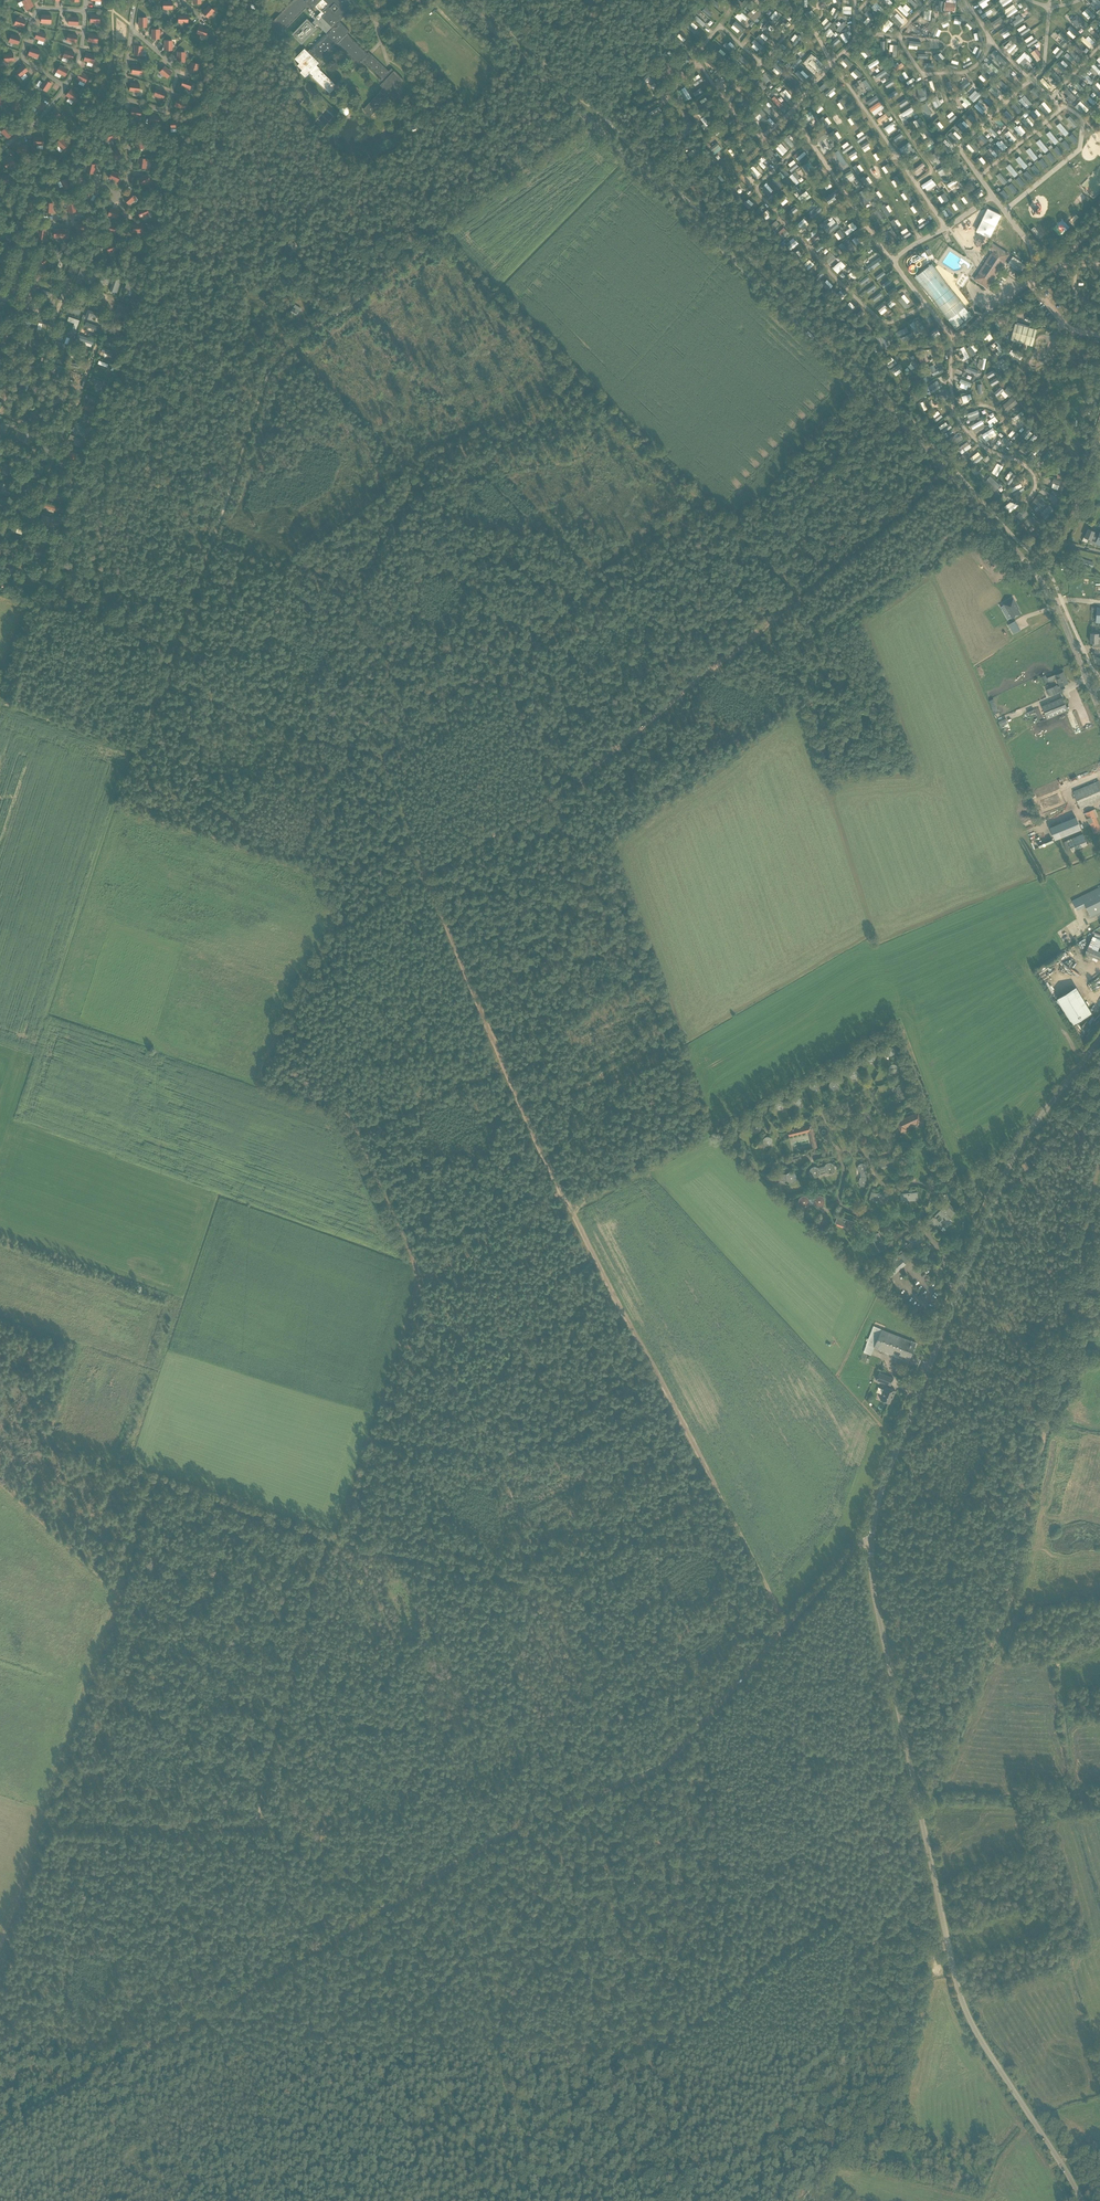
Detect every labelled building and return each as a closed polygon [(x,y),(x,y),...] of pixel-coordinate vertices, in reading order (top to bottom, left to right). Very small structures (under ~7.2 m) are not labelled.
[(30,0),(24,0),(22,1),(26,10),(33,6),(30,0)] [(351,9),(348,7),(352,3),(350,2),(347,2),(345,0),(306,0),(305,1),(304,0),(293,0),(269,25),(279,35),(306,8),(308,10),(311,7),(313,9),(315,6),(321,12),(316,17),(317,18),(310,25),(307,22),(295,35),(302,41),(314,29),(314,28),(317,24),(319,27),(322,24),(329,32),(311,50),(310,49),(307,52),(304,49),(295,59),(299,63),(297,66),(302,70),(300,72),(305,77),(309,73),(313,76),(312,76),(330,93),(337,86),(319,69),(320,69),(316,65),(319,63),(316,60),(318,57),(321,60),(337,44),(358,64),(361,61),(363,63),(364,62),(382,78),(380,80),(383,82),(380,85),(383,88),(379,91),(380,92),(363,109),(370,116),(387,99),(387,98),(390,95),(394,99),(399,94),(397,92),(402,87),(400,85),(404,80),(394,71),(389,76),(387,73),(389,72),(371,55),(370,56),(367,54),(369,52),(367,53),(347,34),(350,31),(339,21),(351,9)] [(939,5),(935,5),(935,10),(943,11),(943,1),(939,0),(939,5)] [(978,2),(982,9),(988,5),(986,2),(989,0),(982,0),(978,2)] [(1099,7),(1099,8),(1099,1),(1099,0),(1093,0),(1089,4),(1096,11),(1099,7)] [(172,9),(172,2),(163,2),(163,9),(164,9),(164,10),(168,10),(168,9),(172,9)] [(873,5),(879,12),(883,9),(876,2),(873,5)] [(955,12),(956,4),(945,2),(944,10),(955,12)] [(1014,4),(1003,11),(1008,17),(1018,10),(1014,4)] [(703,5),(700,8),(710,16),(712,13),(703,5)] [(900,5),(897,8),(906,16),(909,13),(900,5)] [(202,13),(208,18),(211,15),(214,12),(213,12),(214,11),(208,6),(202,13)] [(756,6),(747,14),(754,21),(763,12),(756,6)] [(851,14),(852,6),(842,6),(842,13),(851,14)] [(810,7),(803,13),(808,18),(815,13),(810,7)] [(1092,19),(1095,16),(1086,7),(1081,12),(1088,20),(1091,17),(1092,19)] [(991,9),(981,15),(983,18),(993,12),(991,9)] [(769,16),(773,20),(771,21),(773,24),(782,16),(777,10),(769,16)] [(871,18),(873,15),(862,10),(861,13),(871,18)] [(735,17),(740,22),(743,19),(745,20),(748,17),(741,11),(735,17)] [(930,20),(932,13),(925,11),(923,19),(930,20)] [(900,27),(906,21),(897,13),(891,18),(900,27)] [(703,14),(700,17),(706,23),(709,20),(703,14)] [(1021,14),(1015,16),(1016,20),(1011,22),(1013,25),(1024,21),(1021,14)] [(41,15),(41,23),(44,23),(44,22),(47,22),(47,21),(51,21),(51,15),(41,15)] [(90,15),(90,22),(94,23),(98,23),(99,23),(100,15),(90,15)] [(183,23),(188,23),(188,15),(178,15),(178,23),(179,23),(183,23)] [(1083,22),(1076,15),(1071,21),(1077,27),(1083,22)] [(991,24),(994,27),(1003,20),(1000,16),(991,24)] [(26,20),(17,17),(14,25),(15,25),(19,27),(19,26),(23,28),(26,20)] [(68,22),(68,25),(72,25),(72,24),(75,24),(74,25),(78,26),(78,17),(68,17),(68,22)] [(139,27),(147,27),(147,23),(147,18),(147,17),(139,17),(139,27)] [(885,32),(893,24),(889,19),(881,28),(885,32)] [(730,27),(740,35),(745,29),(735,21),(730,27)] [(839,32),(847,24),(844,21),(836,29),(839,32)] [(1034,22),(1019,29),(1021,34),(1036,27),(1034,22)] [(1068,22),(1062,28),(1071,38),(1077,32),(1068,22)] [(686,27),(696,35),(698,31),(688,23),(686,27)] [(705,30),(701,27),(700,28),(695,23),(693,25),(699,31),(698,32),(700,35),(705,30)] [(767,23),(761,28),(772,38),(775,35),(767,29),(770,26),(767,23)] [(930,36),(930,25),(918,25),(918,34),(924,34),(924,36),(930,36)] [(204,36),(205,37),(208,30),(198,26),(196,34),(200,35),(200,36),(204,37),(204,36)] [(1004,38),(1008,36),(1006,33),(1011,29),(1009,26),(999,32),(1004,38)] [(828,38),(834,33),(830,28),(824,33),(828,38)] [(152,39),(159,39),(159,35),(160,35),(160,30),(159,30),(159,29),(152,29),(152,39)] [(1097,40),(1099,36),(1092,29),(1089,33),(1097,40)] [(37,31),(35,38),(39,40),(38,40),(43,42),(43,41),(44,41),(46,34),(37,31)] [(850,38),(846,31),(840,35),(844,42),(850,38)] [(1059,36),(1055,39),(1063,48),(1070,41),(1061,31),(1058,35),(1059,36)] [(757,32),(754,36),(764,44),(767,41),(757,32)] [(794,46),(804,36),(800,33),(799,34),(796,32),(788,41),(794,46)] [(18,44),(20,37),(11,34),(9,41),(10,42),(14,44),(14,43),(18,44)] [(76,43),(77,35),(68,34),(66,41),(67,41),(67,42),(72,43),(72,42),(76,43)] [(88,34),(88,41),(92,42),(96,43),(96,42),(97,43),(98,35),(88,34)] [(1037,35),(1035,37),(1033,34),(1026,39),(1030,45),(1040,39),(1037,35)] [(726,35),(721,40),(729,47),(730,46),(732,48),(735,44),(726,35)] [(834,47),(841,40),(837,37),(831,43),(834,47)] [(1080,40),(1089,48),(1092,44),(1084,37),(1080,40)] [(755,52),(760,47),(751,39),(746,44),(755,52)] [(917,52),(918,41),(909,40),(909,49),(913,49),(913,52),(917,52)] [(1010,53),(1012,55),(1019,48),(1011,40),(1004,47),(1007,50),(1007,49),(1011,52),(1010,53)] [(1057,55),(1063,50),(1057,43),(1051,49),(1057,55)] [(890,44),(889,51),(893,51),(893,56),(897,57),(898,44),(890,44)] [(135,45),(134,55),(141,56),(141,55),(142,55),(142,51),(142,46),(135,45)] [(1080,55),(1083,52),(1076,45),(1073,48),(1080,55)] [(861,58),(870,50),(867,46),(858,55),(861,58)] [(930,58),(929,46),(925,46),(925,50),(918,50),(918,56),(923,56),(923,59),(930,58)] [(34,54),(38,56),(40,50),(30,47),(28,55),(31,56),(31,55),(34,56),(34,54)] [(1030,52),(1036,62),(1041,59),(1039,56),(1041,55),(1037,48),(1030,52)] [(72,60),(74,53),(65,50),(63,57),(64,57),(64,58),(68,59),(72,60)] [(993,60),(996,57),(1004,66),(1007,62),(995,50),(989,57),(993,60)] [(1069,50),(1064,55),(1072,62),(1077,57),(1069,50)] [(177,62),(185,62),(185,57),(185,53),(185,52),(177,52),(177,62)] [(937,52),(933,56),(940,62),(943,59),(937,52)] [(1019,64),(1025,57),(1030,62),(1033,59),(1025,52),(1016,61),(1019,64)] [(95,56),(86,53),(84,61),(88,62),(87,62),(92,63),(93,63),(95,56)] [(739,59),(748,68),(753,62),(745,53),(739,59)] [(14,61),(13,54),(4,54),(4,62),(5,62),(10,62),(10,61),(14,61)] [(824,65),(815,57),(814,57),(811,54),(803,63),(806,66),(815,75),(817,72),(818,72),(821,68),(824,65)] [(720,63),(712,56),(707,62),(715,69),(720,63)] [(791,66),(795,69),(802,60),(798,56),(791,66)] [(869,68),(880,63),(878,59),(867,64),(869,68)] [(970,59),(961,64),(964,68),(972,63),(970,59)] [(849,61),(847,64),(849,66),(845,70),(847,72),(854,66),(849,61)] [(1030,63),(1028,61),(1024,65),(1030,70),(1035,64),(1032,61),(1030,63)] [(189,71),(196,73),(197,73),(198,69),(197,68),(199,64),(192,62),(189,71)] [(896,71),(904,66),(902,62),(899,64),(898,62),(892,66),(896,71)] [(991,62),(988,65),(996,73),(999,70),(991,62)] [(772,66),(780,73),(783,70),(775,63),(772,66)] [(1065,75),(1069,72),(1063,63),(1059,66),(1065,75)] [(1099,75),(1099,70),(1094,64),(1089,69),(1095,75),(1097,73),(1099,75)] [(23,65),(16,71),(20,77),(21,76),(22,77),(25,74),(25,73),(28,71),(23,65)] [(61,75),(65,76),(68,70),(60,65),(56,72),(57,73),(61,75)] [(142,67),(132,65),(131,73),(135,74),(135,72),(137,73),(138,72),(141,72),(142,67)] [(164,76),(167,78),(172,73),(165,66),(160,72),(160,73),(163,76),(164,76)] [(848,74),(851,77),(860,71),(857,67),(848,74)] [(915,72),(913,69),(910,70),(909,68),(901,73),(905,79),(915,72)] [(1014,78),(1009,74),(1012,70),(1010,68),(1004,74),(1011,81),(1014,78)] [(886,70),(875,75),(876,79),(887,74),(886,70)] [(767,82),(772,77),(765,71),(760,76),(767,82)] [(985,84),(990,79),(984,71),(978,77),(985,84)] [(1053,71),(1050,75),(1059,83),(1063,79),(1053,71)] [(88,76),(79,72),(76,79),(80,81),(84,83),(84,82),(85,83),(88,76)] [(1085,72),(1081,75),(1090,84),(1093,81),(1085,72)] [(797,76),(805,84),(810,78),(806,74),(804,76),(800,73),(797,76)] [(642,87),(647,81),(651,84),(654,81),(647,75),(639,85),(642,87)] [(786,77),(783,80),(795,92),(798,89),(797,88),(793,84),(796,82),(791,76),(788,79),(786,77)] [(701,77),(697,79),(699,83),(695,85),(700,94),(708,89),(701,77)] [(946,81),(949,91),(958,88),(954,78),(946,81)] [(967,78),(960,83),(964,88),(971,83),(967,78)] [(40,87),(46,91),(51,83),(45,79),(42,83),(42,82),(40,86),(40,87)] [(192,82),(183,79),(181,86),(185,88),(184,88),(189,90),(189,89),(190,89),(192,82)] [(862,82),(869,92),(873,89),(866,79),(862,82)] [(882,85),(884,88),(894,82),(892,79),(882,85)] [(1006,92),(1011,87),(1004,79),(999,85),(1006,92)] [(1043,79),(1040,82),(1048,90),(1051,87),(1043,79)] [(753,85),(757,88),(762,83),(758,80),(753,85)] [(1073,85),(1081,93),(1084,89),(1077,82),(1073,85)] [(140,84),(130,83),(129,91),(133,91),(133,92),(138,92),(139,92),(140,84)] [(303,87),(313,96),(317,92),(307,83),(303,87)] [(831,94),(838,89),(835,85),(828,90),(831,94)] [(997,98),(1002,92),(995,86),(990,91),(997,98)] [(1037,99),(1041,96),(1034,86),(1027,91),(1030,95),(1033,93),(1037,99)] [(684,101),(691,98),(686,87),(679,90),(684,101)] [(897,87),(888,95),(892,100),(901,93),(897,87)] [(928,99),(925,87),(921,88),(922,95),(918,96),(919,101),(928,99)] [(165,92),(156,88),(154,93),(158,95),(157,96),(160,97),(159,98),(162,99),(165,92)] [(787,102),(793,96),(785,88),(780,93),(787,102)] [(1061,94),(1069,102),(1075,97),(1067,88),(1061,94)] [(70,89),(66,95),(69,98),(72,101),(73,101),(76,103),(78,100),(76,98),(78,95),(70,89)] [(982,93),(979,90),(977,92),(975,90),(968,97),(973,102),(982,93)] [(740,95),(737,99),(740,102),(737,105),(741,108),(744,105),(749,110),(752,107),(740,95)] [(838,106),(844,100),(840,95),(833,100),(838,106)] [(878,95),(867,101),(869,105),(880,99),(878,95)] [(981,98),(989,106),(992,103),(984,95),(981,98)] [(1027,109),(1032,104),(1024,95),(1019,100),(1027,109)] [(780,108),(783,105),(774,96),(771,99),(780,108)] [(961,104),(966,108),(970,103),(963,96),(961,99),(963,101),(961,104)] [(1093,105),(1096,103),(1090,96),(1087,99),(1093,105)] [(938,97),(931,100),(935,108),(941,104),(938,97)] [(186,101),(177,98),(174,106),(177,107),(178,106),(180,107),(181,106),(184,107),(186,101)] [(20,105),(19,105),(20,101),(13,99),(12,100),(11,103),(10,103),(10,104),(11,104),(10,108),(18,110),(19,105),(20,105)] [(42,101),(41,101),(41,102),(38,99),(33,105),(33,106),(36,109),(37,109),(40,111),(45,105),(41,102),(42,101)] [(893,106),(897,112),(907,105),(903,100),(893,106)] [(880,101),(869,108),(873,115),(884,108),(880,101)] [(982,114),(986,109),(978,101),(973,106),(982,114)] [(1038,106),(1046,115),(1052,111),(1044,101),(1038,106)] [(1080,101),(1075,106),(1083,115),(1089,110),(1080,101)] [(775,113),(770,107),(772,106),(768,102),(763,107),(771,116),(775,113)] [(925,117),(932,113),(927,105),(920,109),(925,117)] [(1018,105),(1014,107),(1020,114),(1023,112),(1018,105)] [(816,115),(823,110),(820,106),(813,111),(816,115)] [(766,114),(760,107),(750,116),(753,119),(759,114),(763,118),(766,114)] [(908,123),(906,119),(916,114),(912,107),(898,115),(904,125),(908,123)] [(950,113),(953,118),(958,114),(953,107),(950,109),(952,111),(950,113)] [(140,117),(141,109),(131,108),(130,116),(135,116),(135,117),(139,117),(140,117)] [(1035,120),(1040,115),(1034,108),(1029,113),(1035,120)] [(61,115),(55,110),(52,114),(51,113),(51,114),(52,114),(49,117),(54,123),(55,122),(58,119),(59,120),(59,119),(58,119),(61,115)] [(1003,113),(1012,122),(1015,119),(1006,110),(1003,113)] [(809,120),(814,117),(810,111),(805,114),(809,120)] [(973,122),(977,117),(971,111),(966,116),(973,122)] [(822,121),(828,116),(825,112),(819,117),(822,121)] [(853,112),(846,116),(850,122),(857,118),(853,112)] [(879,123),(888,117),(885,113),(876,119),(879,123)] [(157,124),(158,124),(159,116),(150,115),(149,123),(153,123),(153,124),(157,124)] [(725,115),(716,121),(720,128),(730,122),(725,115)] [(1075,128),(1078,125),(1070,115),(1066,118),(1075,128)] [(700,119),(704,123),(701,125),(705,130),(711,126),(704,116),(700,119)] [(1028,129),(1033,124),(1026,116),(1021,121),(1028,129)] [(913,129),(922,122),(919,118),(909,125),(913,129)] [(170,121),(171,129),(175,128),(175,129),(179,128),(180,128),(179,120),(170,121)] [(852,126),(856,132),(864,128),(860,121),(852,126)] [(885,127),(888,133),(896,129),(894,125),(893,122),(885,127)] [(965,133),(970,128),(964,122),(959,127),(965,133)] [(1060,122),(1056,126),(1065,136),(1069,133),(1060,122)] [(1020,136),(1025,132),(1019,124),(1014,128),(1020,136)] [(947,125),(937,132),(940,136),(949,129),(947,125)] [(11,129),(10,129),(10,130),(7,126),(1,131),(2,132),(1,133),(4,136),(5,135),(7,139),(13,134),(10,130),(11,129)] [(994,137),(997,134),(990,126),(986,129),(994,137)] [(110,131),(110,132),(106,133),(108,140),(109,140),(109,141),(113,140),(113,139),(117,138),(115,130),(110,132),(110,131)] [(815,136),(819,143),(828,137),(823,130),(815,136)] [(1012,143),(1016,139),(1008,130),(1004,134),(1012,143)] [(1054,145),(1059,142),(1051,130),(1046,134),(1054,145)] [(861,140),(868,135),(865,131),(858,136),(861,140)] [(955,131),(953,133),(951,131),(948,135),(956,143),(961,138),(955,131)] [(896,145),(906,138),(902,132),(892,139),(896,145)] [(979,133),(976,135),(986,144),(989,141),(979,133)] [(39,137),(39,136),(39,137),(34,137),(33,145),(37,145),(37,146),(38,146),(42,146),(42,145),(43,145),(43,138),(39,137)] [(65,141),(65,140),(65,141),(61,137),(56,143),(59,146),(58,147),(59,147),(62,149),(63,150),(68,144),(65,141)] [(732,137),(724,141),(727,145),(734,141),(732,137)] [(788,137),(784,140),(791,148),(795,144),(788,137)] [(134,145),(135,145),(136,149),(144,148),(144,147),(143,143),(144,143),(144,142),(143,142),(142,138),(134,140),(135,145),(134,145)] [(931,144),(934,142),(932,139),(921,146),(924,150),(927,148),(930,152),(934,149),(931,144)] [(1045,153),(1049,150),(1040,139),(1036,142),(1045,153)] [(996,144),(1002,151),(1007,146),(1000,140),(996,144)] [(949,141),(943,146),(948,152),(954,146),(949,141)] [(974,150),(976,152),(979,150),(971,141),(966,146),(972,152),(974,150)] [(783,155),(788,150),(781,143),(776,148),(783,155)] [(22,145),(22,144),(22,145),(17,145),(17,152),(21,153),(21,154),(22,154),(22,153),(26,153),(27,153),(27,145),(22,145)] [(850,147),(842,150),(844,156),(853,152),(850,147)] [(1034,161),(1038,158),(1030,147),(1026,151),(1034,161)] [(695,148),(688,154),(691,156),(697,150),(695,148)] [(728,148),(725,151),(732,160),(735,157),(728,148)] [(988,149),(985,152),(992,159),(994,157),(991,153),(993,151),(990,148),(988,150),(988,149)] [(768,151),(765,153),(774,164),(777,161),(772,155),(774,153),(770,149),(768,151)] [(946,158),(940,149),(928,158),(931,161),(938,156),(942,161),(946,158)] [(1053,149),(1048,153),(1053,160),(1059,155),(1053,149)] [(114,150),(114,151),(110,152),(111,159),(112,159),(112,160),(116,159),(116,160),(116,159),(120,158),(119,150),(114,151),(114,150)] [(801,163),(809,157),(805,151),(796,157),(801,163)] [(985,166),(982,161),(987,158),(984,152),(974,157),(980,168),(985,166)] [(6,159),(6,158),(6,159),(2,162),(7,168),(10,166),(11,167),(11,166),(14,163),(15,162),(10,156),(6,159)] [(851,165),(859,162),(857,156),(849,159),(851,165)] [(1016,158),(1024,169),(1028,166),(1020,156),(1016,158)] [(1040,162),(1044,167),(1051,161),(1047,156),(1040,162)] [(762,169),(766,167),(763,161),(767,159),(766,157),(758,161),(762,169)] [(137,163),(138,163),(138,167),(145,168),(145,167),(146,167),(146,163),(147,163),(146,163),(146,159),(139,158),(138,163),(137,163)] [(789,161),(794,169),(799,166),(794,158),(789,161)] [(808,162),(802,167),(808,174),(814,169),(808,162)] [(94,170),(95,170),(94,169),(95,165),(88,163),(87,167),(86,167),(85,171),(86,171),(86,172),(93,174),(94,170)] [(913,172),(917,176),(925,169),(923,167),(925,165),(923,163),(913,172)] [(1035,171),(1040,167),(1036,163),(1032,167),(1035,171)] [(1006,167),(1015,177),(1018,174),(1010,164),(1006,167)] [(937,170),(940,174),(947,169),(944,165),(937,170)] [(755,171),(752,174),(755,178),(761,174),(755,166),(752,168),(755,171)] [(782,168),(779,171),(785,177),(788,174),(782,168)] [(888,178),(893,175),(888,168),(883,171),(888,178)] [(852,170),(841,176),(845,183),(852,180),(854,184),(858,182),(852,170)] [(116,172),(116,173),(112,171),(109,178),(109,179),(113,181),(113,180),(117,182),(120,175),(116,173),(116,172)] [(1023,173),(1026,180),(1031,178),(1029,171),(1023,173)] [(1005,185),(1008,181),(999,172),(996,175),(1005,185)] [(789,176),(796,185),(799,182),(793,173),(789,176)] [(143,176),(138,178),(142,185),(145,183),(146,184),(150,182),(149,181),(150,181),(147,174),(143,176),(143,175),(142,175),(143,176)] [(0,177),(0,184),(4,184),(4,185),(5,185),(4,184),(8,183),(9,183),(8,175),(4,176),(4,175),(3,175),(3,176),(0,177)] [(744,175),(740,179),(748,187),(751,184),(744,175)] [(777,177),(774,180),(781,189),(784,186),(777,177)] [(1013,185),(1020,180),(1018,177),(1011,183),(1013,185)] [(71,182),(70,182),(68,178),(61,181),(61,182),(62,186),(63,186),(65,190),(72,187),(70,182),(71,182)] [(892,182),(895,186),(900,182),(897,178),(892,182)] [(921,185),(923,189),(925,187),(927,190),(937,184),(932,178),(921,185)] [(947,184),(951,190),(960,185),(956,178),(947,184)] [(740,197),(733,190),(738,185),(735,183),(730,187),(727,190),(737,200),(740,197)] [(768,195),(773,189),(766,183),(761,188),(768,195)] [(1009,197),(1014,193),(1008,186),(1003,190),(1009,197)] [(84,191),(84,192),(85,192),(83,196),(90,199),(90,198),(91,199),(93,195),(92,194),(94,191),(87,187),(85,192),(84,191)] [(830,187),(819,192),(821,196),(832,191),(830,187)] [(903,187),(897,191),(901,197),(907,192),(903,187)] [(857,193),(863,202),(864,204),(865,204),(866,203),(867,202),(872,199),(865,188),(857,193)] [(941,190),(932,198),(937,204),(946,197),(941,190)] [(807,191),(797,196),(800,201),(810,196),(807,191)] [(127,195),(126,195),(127,196),(123,199),(128,205),(132,202),(133,202),(132,202),(135,199),(136,198),(130,192),(127,195)] [(962,198),(966,203),(971,199),(968,194),(962,198)] [(830,203),(838,198),(836,195),(828,200),(830,203)] [(905,200),(909,206),(915,202),(911,196),(905,200)] [(33,206),(32,205),(34,201),(26,199),(24,203),(24,204),(23,207),(30,210),(32,206),(33,206)] [(754,211),(762,203),(759,200),(751,208),(754,211)] [(883,211),(891,206),(887,201),(880,206),(883,211)] [(76,206),(75,206),(75,202),(67,204),(67,205),(67,209),(68,209),(69,213),(76,211),(75,207),(76,206)] [(45,208),(44,212),(52,213),(52,208),(53,208),(52,208),(53,203),(45,203),(45,204),(44,204),(44,208),(45,208)] [(142,208),(142,207),(141,208),(142,209),(137,210),(140,217),(144,216),(144,217),(145,217),(144,216),(148,215),(148,214),(149,214),(146,207),(142,208)] [(789,220),(801,214),(797,207),(785,213),(789,220)] [(812,218),(822,210),(819,207),(816,210),(814,208),(808,213),(812,218)] [(948,207),(943,210),(949,218),(954,215),(948,207)] [(115,208),(114,208),(114,209),(110,208),(108,215),(109,216),(112,217),(112,218),(113,218),(113,217),(117,218),(119,211),(114,209),(115,208)] [(879,220),(884,217),(879,209),(874,212),(879,220)] [(765,212),(759,218),(763,222),(772,214),(769,212),(767,215),(765,212)] [(924,215),(917,219),(921,225),(928,221),(924,215)] [(23,217),(22,218),(18,217),(16,224),(17,224),(17,225),(21,226),(21,227),(21,226),(25,227),(27,220),(23,218),(23,217)] [(770,225),(776,232),(785,224),(779,217),(770,225)] [(805,218),(797,223),(801,229),(809,224),(805,218)] [(80,221),(80,222),(76,223),(77,231),(77,230),(78,231),(82,231),(82,230),(86,230),(85,222),(80,222),(80,221)] [(847,235),(857,228),(853,221),(847,225),(849,228),(844,232),(847,235)] [(895,231),(903,226),(900,221),(892,226),(895,231)] [(112,224),(112,223),(112,224),(108,223),(106,231),(106,232),(110,233),(111,232),(115,233),(117,226),(112,225),(112,224)] [(827,224),(823,226),(829,234),(839,226),(838,226),(838,224),(837,224),(836,223),(835,223),(830,227),(827,224)] [(138,225),(138,224),(137,224),(137,225),(133,225),(133,232),(137,232),(137,233),(141,233),(141,232),(142,232),(142,225),(138,225)] [(46,229),(38,228),(38,232),(37,232),(36,237),(37,237),(37,242),(45,243),(45,237),(45,234),(46,234),(46,229)] [(68,237),(68,229),(63,229),(63,230),(59,230),(59,229),(54,229),(54,237),(59,237),(59,239),(63,239),(63,237),(68,237)] [(785,229),(778,234),(782,239),(788,233),(785,229)] [(813,242),(821,236),(815,229),(806,238),(808,241),(810,239),(813,242)] [(836,231),(842,239),(846,236),(840,229),(836,231)] [(985,229),(983,233),(989,237),(992,233),(985,229)] [(891,238),(885,243),(885,244),(886,246),(887,246),(887,247),(897,240),(891,230),(887,232),(891,238)] [(791,249),(798,244),(794,238),(787,243),(791,249)] [(128,241),(128,242),(128,243),(124,244),(126,251),(127,251),(131,250),(131,251),(132,251),(131,250),(135,249),(133,241),(129,242),(128,241)] [(290,241),(284,248),(288,251),(289,252),(290,252),(296,245),(290,241)] [(109,243),(109,244),(105,246),(108,253),(109,253),(113,252),(113,251),(117,250),(114,242),(110,244),(109,243)] [(974,279),(985,286),(988,286),(1008,254),(991,243),(988,248),(994,252),(992,255),(991,254),(974,279)] [(823,244),(815,249),(819,254),(823,251),(824,253),(828,251),(823,244)] [(864,262),(870,271),(883,262),(880,256),(879,257),(877,253),(864,262)] [(1025,264),(1013,256),(1008,264),(1020,272),(1025,264)] [(53,257),(49,268),(53,269),(54,266),(57,267),(59,262),(56,261),(57,258),(53,257)] [(842,259),(833,267),(842,278),(845,276),(843,273),(845,271),(848,273),(851,270),(842,259)] [(77,266),(68,263),(63,278),(72,280),(77,266)] [(932,263),(914,278),(947,320),(948,319),(956,330),(972,317),(964,307),(965,306),(932,263)] [(80,269),(77,276),(85,279),(88,271),(80,269)] [(90,271),(88,278),(94,281),(97,274),(90,271)] [(884,271),(875,277),(878,280),(886,274),(884,271)] [(48,272),(44,282),(49,284),(51,278),(57,280),(58,276),(48,272)] [(820,280),(830,289),(836,283),(826,274),(820,280)] [(110,278),(101,275),(97,289),(106,292),(110,278)] [(861,284),(870,279),(868,276),(859,282),(861,284)] [(118,280),(114,278),(109,290),(114,292),(118,280)] [(889,278),(882,285),(884,288),(892,281),(889,278)] [(127,282),(124,288),(134,292),(132,296),(137,298),(141,288),(127,282)] [(874,284),(866,290),(869,294),(877,287),(874,284)] [(890,295),(896,290),(894,287),(888,293),(890,295)] [(42,289),(36,306),(42,307),(46,295),(50,297),(51,292),(42,289)] [(872,298),(875,301),(883,296),(881,292),(872,298)] [(86,295),(76,293),(74,300),(84,303),(86,295)] [(898,299),(904,307),(911,302),(904,294),(898,299)] [(90,296),(88,304),(99,307),(101,300),(90,296)] [(120,301),(118,305),(128,309),(126,316),(131,318),(135,307),(120,301)] [(859,304),(856,301),(853,303),(851,301),(845,307),(851,312),(859,304)] [(888,304),(896,313),(899,311),(891,302),(888,304)] [(81,307),(70,303),(68,311),(79,315),(81,307)] [(876,309),(885,319),(892,312),(884,303),(876,309)] [(294,307),(291,311),(296,314),(297,315),(300,311),(301,309),(295,305),(294,307)] [(17,311),(9,309),(7,313),(10,314),(6,325),(11,327),(17,311)] [(85,318),(90,320),(91,316),(99,318),(101,314),(88,309),(85,318)] [(80,321),(69,316),(64,331),(75,335),(80,321)] [(35,318),(33,329),(37,330),(38,323),(47,324),(48,320),(35,318)] [(29,331),(31,320),(28,319),(26,326),(19,324),(18,329),(29,331)] [(98,327),(84,321),(80,333),(95,337),(98,327)] [(914,321),(910,324),(916,334),(920,332),(914,321)] [(933,324),(928,328),(933,335),(938,331),(933,324)] [(1010,340),(1032,346),(1036,330),(1015,324),(1010,340)] [(5,344),(10,330),(0,327),(0,328),(0,332),(3,333),(0,342),(5,344)] [(896,332),(897,336),(909,331),(907,327),(896,332)] [(884,333),(875,337),(875,338),(880,350),(881,350),(885,348),(889,346),(886,338),(884,333)] [(902,342),(914,338),(913,333),(901,337),(902,342)] [(94,339),(78,334),(76,340),(93,345),(94,339)] [(19,350),(24,351),(27,338),(17,336),(16,342),(20,343),(19,350)] [(74,339),(70,337),(68,344),(56,340),(55,344),(70,349),(74,339)] [(1014,341),(1012,348),(1025,351),(1027,345),(1014,341)] [(966,359),(970,357),(964,346),(960,348),(966,359)] [(969,354),(973,357),(980,350),(977,346),(969,354)] [(87,356),(88,352),(72,347),(69,355),(75,357),(77,352),(87,356)] [(922,353),(916,355),(920,363),(929,359),(927,354),(923,356),(922,353)] [(67,356),(63,355),(61,360),(54,357),(52,361),(64,365),(67,356)] [(979,359),(977,368),(984,369),(986,358),(983,357),(982,359),(979,359)] [(893,358),(886,364),(890,368),(897,362),(893,358)] [(914,360),(907,365),(912,370),(918,365),(914,360)] [(74,363),(70,361),(65,375),(69,377),(74,363)] [(64,367),(52,364),(51,368),(59,370),(57,376),(61,377),(64,367)] [(893,373),(901,368),(899,364),(890,369),(893,373)] [(943,371),(941,367),(935,369),(933,365),(929,367),(933,375),(943,371)] [(977,375),(979,371),(968,366),(966,370),(977,375)] [(988,371),(990,373),(987,375),(993,384),(999,379),(991,368),(988,371)] [(923,378),(917,383),(920,388),(927,383),(923,378)] [(970,387),(972,383),(961,378),(959,382),(970,387)] [(928,385),(931,392),(942,388),(939,381),(928,385)] [(972,389),(974,400),(981,398),(979,387),(972,389)] [(916,402),(922,397),(915,388),(909,393),(916,402)] [(1012,400),(1011,399),(1009,398),(1008,399),(1008,401),(1000,407),(1005,413),(1015,405),(1012,401),(1012,400)] [(83,406),(82,408),(84,409),(88,411),(90,412),(93,406),(85,403),(83,406)] [(923,413),(934,408),(933,405),(921,409),(923,413)] [(936,417),(933,419),(936,422),(946,414),(943,411),(941,413),(939,410),(934,415),(936,417)] [(991,426),(998,421),(992,412),(989,415),(991,418),(987,421),(991,426)] [(975,432),(986,426),(982,419),(971,426),(975,432)] [(940,426),(943,432),(953,427),(949,421),(940,426)] [(0,426),(0,433),(5,435),(9,425),(1,422),(0,426)] [(992,428),(982,435),(986,441),(996,434),(992,428)] [(1027,440),(1032,431),(1026,428),(1021,436),(1027,440)] [(24,429),(20,439),(27,443),(32,433),(24,429)] [(1014,429),(1007,437),(1013,441),(1019,433),(1014,429)] [(951,446),(963,439),(960,436),(956,438),(954,436),(947,440),(951,446)] [(1010,446),(1013,443),(1003,437),(1001,440),(1010,446)] [(49,453),(52,446),(38,441),(36,448),(49,453)] [(968,441),(958,448),(962,454),(972,447),(968,441)] [(0,451),(0,452),(12,456),(14,450),(2,446),(0,451)] [(974,465),(984,457),(978,451),(969,458),(974,465)] [(48,456),(39,452),(37,457),(46,461),(48,456)] [(19,467),(5,462),(1,473),(11,476),(13,470),(17,472),(19,467)] [(33,463),(30,471),(41,474),(43,467),(33,463)] [(991,473),(997,476),(1003,466),(997,463),(991,473)] [(1011,483),(1018,472),(1011,468),(1004,479),(1011,483)] [(991,476),(985,481),(995,491),(1000,486),(991,476)] [(1062,492),(1065,483),(1053,478),(1052,483),(1059,485),(1057,490),(1062,492)] [(26,481),(23,490),(26,491),(27,488),(35,491),(37,484),(26,481)] [(0,482),(0,493),(9,496),(10,492),(7,491),(8,485),(0,482)] [(1013,496),(1024,490),(1021,483),(1009,489),(1013,496)] [(1060,505),(1064,496),(1052,491),(1050,494),(1058,498),(1056,503),(1060,505)] [(1009,512),(1018,505),(1016,502),(1013,504),(1011,501),(1004,506),(1009,512)] [(1049,504),(1040,514),(1045,519),(1055,509),(1049,504)] [(25,510),(14,507),(12,515),(22,518),(25,510)] [(1023,508),(1015,516),(1021,521),(1028,513),(1023,508)] [(1029,516),(1022,523),(1025,525),(1027,527),(1034,521),(1029,516)] [(14,522),(11,531),(16,532),(17,528),(23,529),(24,525),(14,522)] [(1089,539),(1088,541),(1093,544),(1099,546),(1099,530),(1098,535),(1093,533),(1094,532),(1088,529),(1085,538),(1089,539)] [(1013,599),(1004,605),(1012,618),(1020,613),(1018,609),(1017,607),(1018,606),(1013,599)] [(1014,622),(1019,631),(1030,626),(1026,617),(1014,622)] [(1098,634),(1091,633),(1090,643),(1092,643),(1092,647),(1097,647),(1097,645),(1099,645),(1099,634),(1098,634)] [(1049,682),(1057,679),(1060,686),(1067,683),(1063,672),(1056,675),(1055,674),(1047,678),(1049,682)] [(1046,690),(1049,696),(1059,691),(1057,685),(1046,690)] [(1062,697),(1051,702),(1056,715),(1067,710),(1062,697)] [(1074,733),(1080,731),(1078,725),(1076,726),(1073,717),(1069,718),(1074,733)] [(1007,718),(999,722),(1001,727),(1009,723),(1007,718)] [(1080,808),(1099,800),(1099,785),(1098,781),(1073,791),(1080,808)] [(1059,791),(1038,799),(1043,812),(1064,803),(1059,791)] [(1085,813),(1087,818),(1086,818),(1089,824),(1089,823),(1090,825),(1093,834),(1099,831),(1099,828),(1096,818),(1098,817),(1095,809),(1085,813)] [(1075,817),(1049,828),(1053,839),(1080,828),(1075,817)] [(1063,842),(1067,853),(1087,844),(1083,834),(1063,842)] [(1091,918),(1099,913),(1099,887),(1081,896),(1091,918)] [(1099,961),(1099,952),(1088,946),(1085,954),(1099,961)] [(1068,955),(1070,956),(1065,963),(1069,966),(1075,958),(1069,954),(1068,955)] [(1090,1014),(1075,990),(1058,1000),(1072,1024),(1090,1014)] [(885,1051),(885,1052),(885,1053),(886,1054),(887,1055),(888,1056),(889,1056),(890,1056),(891,1056),(892,1056),(893,1055),(894,1054),(894,1053),(895,1052),(895,1051),(894,1050),(894,1049),(893,1048),(892,1047),(891,1047),(890,1047),(889,1047),(888,1047),(887,1048),(886,1048),(886,1049),(886,1050),(885,1050),(885,1051)] [(868,1061),(869,1061),(870,1062),(871,1062),(872,1062),(873,1061),(874,1061),(874,1060),(875,1060),(875,1059),(875,1058),(875,1057),(875,1056),(875,1055),(874,1054),(873,1053),(872,1053),(871,1053),(870,1053),(869,1053),(868,1053),(868,1054),(867,1054),(867,1055),(866,1056),(866,1057),(866,1058),(867,1059),(867,1060),(868,1061)] [(889,1069),(889,1070),(889,1071),(889,1072),(890,1072),(891,1073),(892,1073),(893,1074),(894,1073),(895,1073),(896,1073),(897,1072),(897,1071),(898,1070),(898,1069),(898,1068),(898,1067),(897,1066),(896,1065),(895,1065),(895,1064),(894,1064),(893,1064),(892,1064),(891,1065),(890,1065),(890,1066),(889,1066),(889,1067),(889,1068),(889,1069)] [(851,1078),(852,1079),(853,1079),(854,1079),(855,1079),(856,1078),(857,1078),(857,1077),(858,1076),(858,1075),(858,1074),(858,1073),(858,1072),(857,1071),(856,1070),(855,1070),(854,1070),(853,1070),(852,1070),(851,1070),(851,1071),(850,1071),(850,1072),(849,1072),(849,1073),(849,1074),(849,1075),(849,1076),(850,1077),(850,1078),(851,1078)] [(811,1089),(812,1090),(813,1090),(814,1090),(815,1090),(816,1089),(817,1089),(817,1088),(818,1087),(818,1086),(818,1085),(818,1084),(818,1083),(817,1083),(817,1082),(816,1081),(815,1081),(814,1081),(813,1081),(812,1081),(811,1082),(810,1082),(810,1083),(809,1083),(809,1084),(809,1085),(809,1086),(809,1087),(810,1088),(810,1089),(811,1089)] [(829,1085),(829,1086),(829,1087),(829,1088),(830,1088),(830,1089),(831,1089),(832,1090),(833,1090),(834,1090),(835,1090),(836,1090),(836,1089),(837,1089),(837,1088),(838,1087),(838,1086),(838,1085),(838,1084),(837,1083),(837,1082),(836,1082),(835,1081),(834,1081),(833,1081),(832,1081),(831,1082),(830,1082),(830,1083),(829,1084),(829,1085)] [(902,1092),(901,1091),(903,1088),(902,1085),(898,1085),(897,1087),(894,1087),(892,1090),(893,1093),(896,1093),(897,1094),(902,1092)] [(897,1094),(898,1095),(896,1098),(897,1101),(900,1101),(902,1099),(905,1099),(907,1096),(906,1094),(903,1093),(902,1092),(897,1094)] [(794,1105),(795,1106),(796,1106),(797,1106),(798,1106),(799,1105),(800,1105),(801,1104),(801,1103),(801,1102),(801,1101),(801,1100),(801,1099),(800,1098),(799,1097),(798,1097),(797,1097),(796,1097),(795,1097),(794,1097),(794,1098),(793,1098),(793,1099),(792,1099),(792,1100),(792,1101),(792,1102),(792,1103),(793,1104),(793,1105),(794,1105)] [(775,1105),(775,1106),(775,1107),(775,1108),(776,1108),(777,1109),(778,1110),(779,1110),(780,1110),(781,1110),(782,1109),(783,1109),(783,1108),(784,1108),(784,1107),(784,1106),(784,1105),(784,1104),(784,1103),(783,1102),(782,1102),(782,1101),(781,1101),(780,1101),(779,1101),(778,1101),(777,1101),(777,1102),(776,1102),(776,1103),(775,1103),(775,1104),(775,1105)] [(911,1126),(916,1124),(917,1125),(923,1122),(918,1112),(907,1117),(911,1126)] [(907,1117),(896,1122),(901,1132),(906,1130),(906,1128),(911,1126),(907,1117)] [(752,1127),(752,1128),(752,1129),(753,1130),(753,1131),(754,1131),(754,1132),(755,1132),(756,1132),(757,1132),(758,1132),(759,1131),(760,1131),(760,1130),(761,1129),(761,1128),(761,1127),(761,1126),(760,1125),(760,1124),(759,1124),(759,1123),(758,1123),(757,1123),(756,1123),(755,1123),(754,1123),(754,1124),(753,1124),(753,1125),(752,1125),(752,1126),(752,1127)] [(788,1131),(789,1137),(808,1132),(813,1149),(818,1147),(812,1126),(794,1129),(791,1129),(791,1130),(788,1131)] [(763,1141),(763,1142),(763,1143),(763,1144),(764,1144),(764,1145),(765,1145),(766,1146),(767,1146),(768,1146),(769,1146),(770,1145),(771,1145),(771,1144),(772,1143),(772,1142),(772,1141),(772,1140),(772,1139),(771,1138),(770,1137),(769,1137),(768,1136),(767,1136),(766,1137),(765,1137),(764,1138),(763,1139),(763,1140),(763,1141)] [(895,1155),(878,1160),(880,1168),(897,1163),(895,1155)] [(823,1173),(826,1173),(827,1173),(828,1173),(829,1174),(830,1173),(832,1173),(833,1172),(834,1171),(834,1170),(835,1169),(835,1168),(834,1167),(834,1166),(833,1165),(833,1164),(832,1163),(831,1163),(829,1163),(828,1163),(827,1163),(826,1164),(825,1165),(825,1166),(821,1167),(823,1173)] [(866,1174),(866,1171),(866,1170),(866,1169),(867,1168),(867,1167),(866,1166),(865,1165),(865,1164),(864,1164),(863,1163),(862,1163),(861,1163),(860,1164),(859,1164),(859,1165),(858,1166),(857,1167),(857,1168),(858,1169),(858,1170),(859,1171),(859,1172),(860,1172),(860,1175),(866,1174)] [(821,1167),(818,1168),(817,1167),(816,1167),(815,1167),(814,1167),(812,1167),(811,1168),(810,1169),(810,1170),(809,1171),(809,1173),(809,1174),(810,1175),(811,1176),(812,1177),(813,1177),(815,1177),(816,1177),(817,1177),(818,1176),(819,1176),(819,1175),(819,1174),(823,1173),(821,1167)] [(783,1174),(780,1174),(779,1173),(778,1172),(777,1172),(776,1172),(775,1172),(774,1172),(773,1173),(772,1174),(771,1175),(771,1176),(770,1177),(770,1178),(771,1179),(771,1180),(772,1181),(772,1182),(773,1182),(775,1183),(776,1183),(777,1183),(778,1182),(779,1182),(780,1181),(783,1181),(783,1174)] [(783,1181),(787,1181),(788,1182),(789,1182),(790,1183),(791,1183),(792,1183),(793,1182),(794,1182),(795,1181),(796,1180),(796,1179),(796,1178),(796,1177),(796,1176),(796,1175),(795,1174),(794,1173),(793,1173),(792,1172),(791,1172),(790,1172),(789,1172),(788,1173),(787,1174),(783,1174),(783,1181)] [(860,1175),(860,1178),(860,1179),(859,1179),(859,1180),(859,1181),(859,1182),(859,1183),(859,1184),(860,1185),(861,1186),(862,1186),(863,1186),(864,1186),(865,1186),(866,1185),(867,1184),(867,1183),(868,1182),(868,1181),(867,1180),(867,1179),(866,1178),(866,1174),(860,1175)] [(943,1184),(948,1193),(952,1191),(948,1182),(943,1184)] [(871,1192),(869,1199),(884,1203),(886,1203),(888,1196),(871,1192)] [(900,1194),(901,1201),(918,1200),(917,1192),(900,1194)] [(812,1204),(815,1204),(816,1205),(817,1206),(818,1206),(819,1206),(820,1206),(821,1206),(822,1205),(823,1204),(824,1203),(824,1202),(824,1201),(824,1200),(824,1199),(824,1198),(823,1197),(822,1196),(821,1196),(820,1196),(819,1195),(818,1196),(817,1196),(816,1196),(815,1197),(814,1198),(811,1199),(812,1204)] [(811,1199),(809,1199),(808,1198),(807,1197),(806,1197),(805,1196),(804,1196),(803,1196),(802,1196),(801,1197),(800,1198),(799,1199),(799,1200),(799,1201),(799,1202),(799,1203),(799,1204),(800,1205),(801,1206),(802,1206),(803,1207),(804,1207),(805,1207),(806,1206),(807,1206),(808,1205),(812,1204),(811,1199)] [(835,1223),(851,1229),(854,1222),(837,1216),(835,1223)] [(922,1239),(915,1232),(914,1233),(913,1233),(906,1239),(910,1242),(906,1246),(909,1249),(909,1248),(912,1251),(919,1245),(917,1243),(918,1241),(919,1242),(922,1239)] [(871,1236),(879,1252),(886,1248),(878,1233),(871,1236)] [(874,1348),(909,1361),(916,1343),(873,1326),(863,1352),(871,1355),(874,1348)] [(890,1386),(893,1378),(879,1372),(876,1380),(890,1386)] [(893,1396),(895,1391),(885,1387),(880,1399),(881,1400),(881,1401),(884,1402),(885,1401),(889,1403),(891,1398),(892,1395),(893,1396)]
